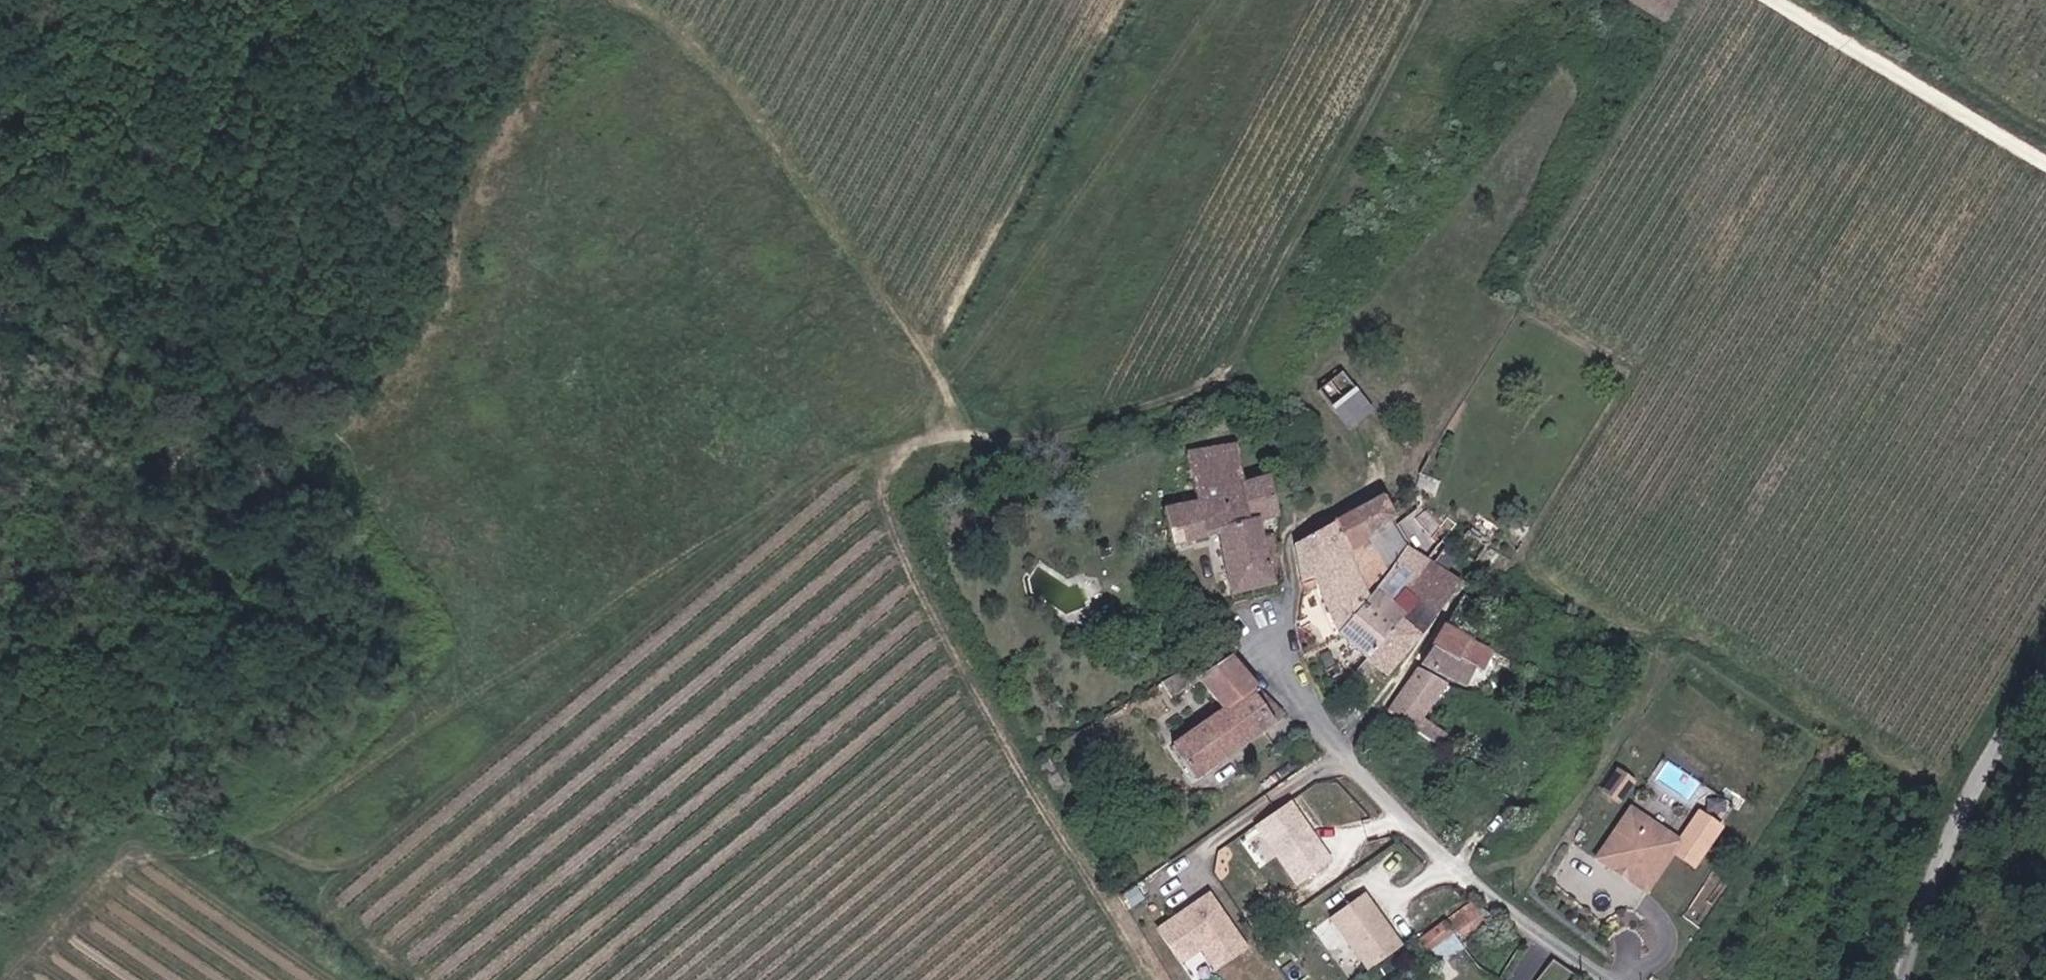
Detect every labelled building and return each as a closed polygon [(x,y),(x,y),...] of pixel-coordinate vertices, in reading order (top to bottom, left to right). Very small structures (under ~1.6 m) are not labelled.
[(1345,371),(1320,391),(1352,431),(1377,412),(1345,371)] [(1197,501),(1162,508),(1169,544),(1218,534),(1230,592),(1272,584),(1258,519),(1274,516),(1266,477),(1243,481),(1236,447),(1188,456),(1197,501)] [(1384,493),(1333,523),(1347,552),(1371,539),(1388,571),(1412,547),(1393,521),(1397,521),(1384,493)] [(1321,589),(1341,629),(1374,589),(1391,608),(1406,590),(1432,561),(1412,547),(1388,571),(1371,539),(1347,552),(1333,523),(1295,544),(1301,584),(1316,578),(1321,589)] [(1091,535),(1078,539),(1082,551),(1095,547),(1091,535)] [(1460,548),(1457,551),(1464,557),(1467,553),(1460,548)] [(1406,590),(1436,615),(1462,581),(1432,561),(1406,590)] [(1341,629),(1368,656),(1401,617),(1391,608),(1374,589),(1341,629)] [(1401,617),(1420,635),(1436,615),(1406,590),(1391,608),(1401,617)] [(1368,656),(1385,674),(1420,635),(1401,617),(1368,656)] [(1481,672),(1490,649),(1471,641),(1445,625),(1422,662),(1464,686),(1474,668),(1481,672)] [(1258,687),(1228,656),(1195,680),(1219,711),(1253,691),(1258,687)] [(1419,666),(1393,707),(1421,725),(1447,684),(1419,666)] [(1219,711),(1169,743),(1192,781),(1274,721),(1253,691),(1219,711)] [(1253,824),(1295,887),(1335,860),(1292,797),(1253,824)] [(1681,841),(1631,808),(1598,857),(1647,890),(1681,841)] [(1178,965),(1199,951),(1213,971),(1250,946),(1210,888),(1152,928),(1178,965)] [(1362,889),(1326,919),(1368,970),(1405,940),(1362,889)] [(1501,923),(1476,901),(1448,921),(1468,947),(1501,923)] [(1444,925),(1419,943),(1429,956),(1453,937),(1444,925)] [(1453,937),(1429,956),(1438,968),(1463,949),(1453,937)]
